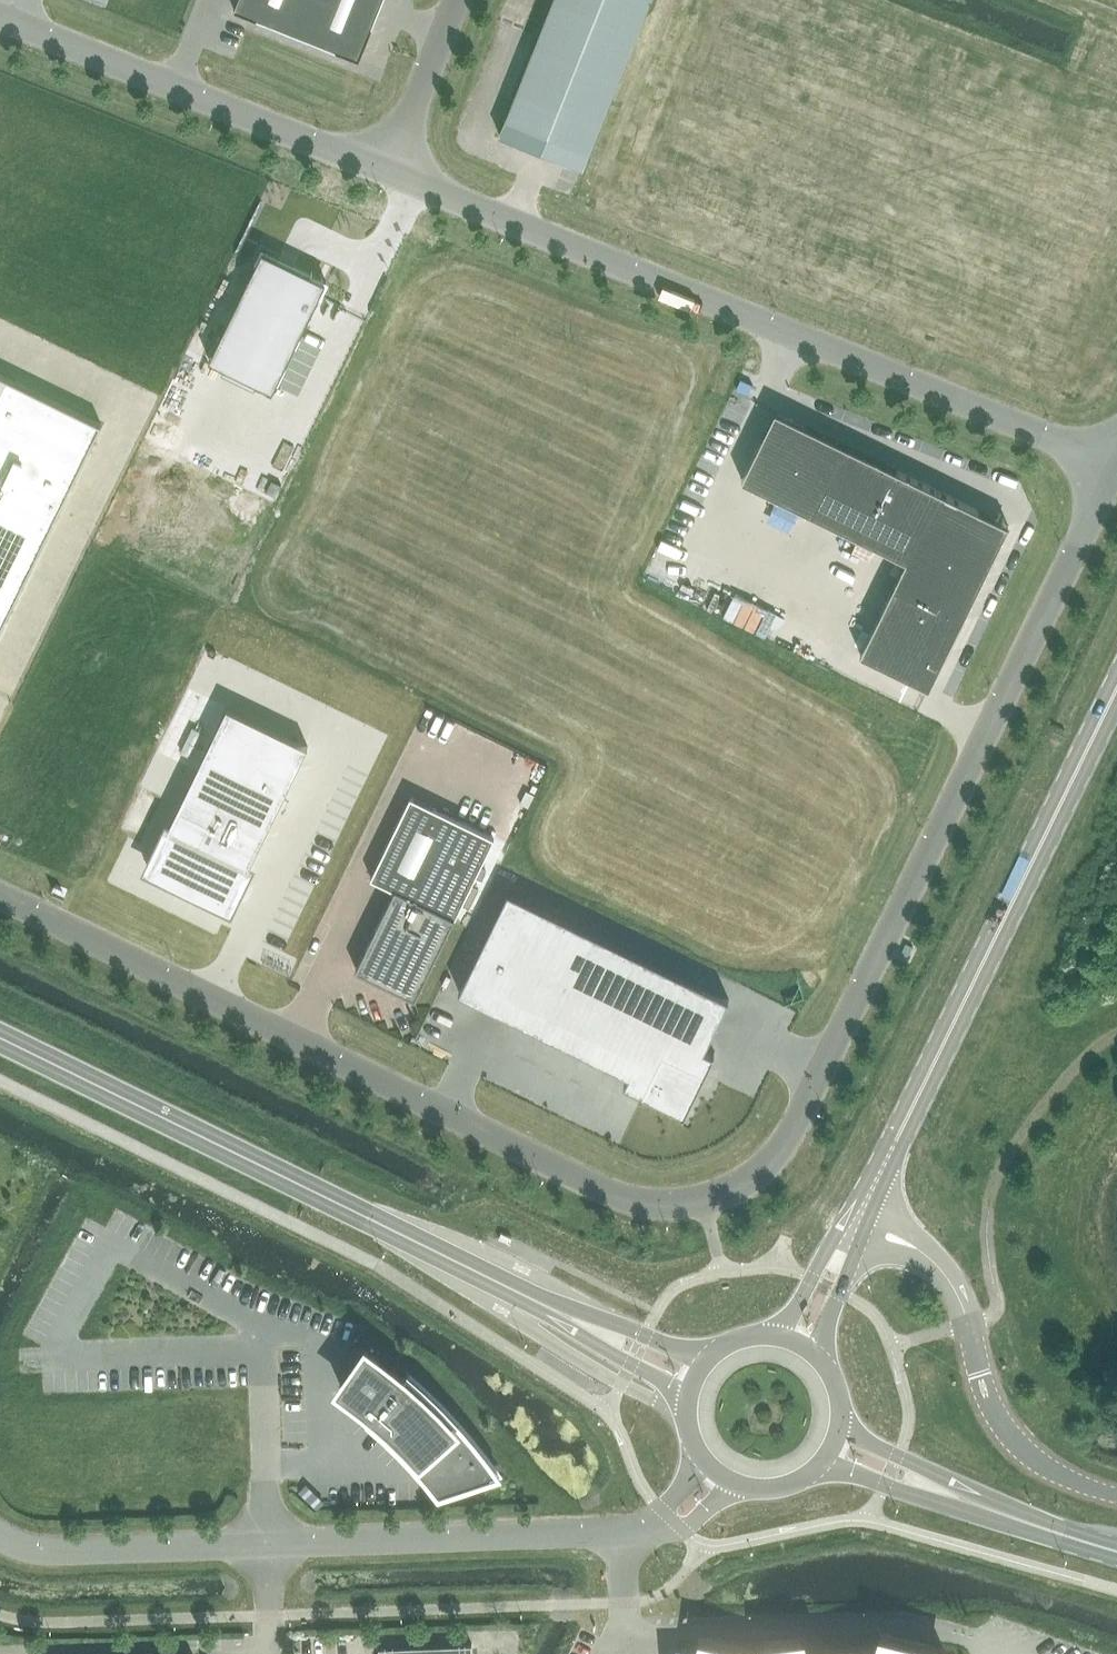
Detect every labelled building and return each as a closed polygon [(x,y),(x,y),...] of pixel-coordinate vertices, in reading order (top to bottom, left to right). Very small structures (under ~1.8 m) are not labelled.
[(234,10),(359,60),(383,0),(238,0),(234,10)] [(499,135),(582,168),(649,0),(553,0),(499,135)] [(273,390),(326,281),(262,250),(209,359),(273,390)] [(101,424),(0,374),(0,629),(101,424)] [(811,514),(845,445),(775,411),(741,480),(811,514)] [(939,491),(845,445),(811,514),(906,560),(939,492),(939,491)] [(962,620),(1008,525),(939,491),(939,492),(906,560),(893,586),(962,620)] [(929,687),(962,620),(893,586),(860,654),(929,687)] [(230,907),(308,746),(227,707),(168,826),(148,868),(209,898),(210,897),(230,907)] [(410,796),(370,878),(394,889),(355,969),(415,999),(494,837),(410,796)] [(704,1048),(728,998),(508,890),(458,991),(629,1074),(624,1084),(682,1113),(682,1114),(683,1115),(694,1094),(692,1093),(702,1072),(704,1073),(714,1052),(713,1051),(712,1052),(704,1048)] [(434,1393),(421,1381),(408,1369),(401,1377),(384,1363),(366,1350),(341,1387),(357,1398),(372,1410),(366,1419),(379,1430),(390,1440),(401,1452),(413,1465),(424,1477),(438,1495),(503,1474),(485,1450),(476,1439),(466,1427),(451,1410),(434,1393)] [(945,1652),(881,1636),(881,1637),(881,1638),(879,1645),(825,1653),(945,1653),(945,1652)] [(327,1639),(327,1653),(340,1653),(340,1639),(327,1639)] [(702,1640),(698,1653),(755,1653),(702,1640)] [(823,1644),(802,1644),(801,1640),(764,1645),(765,1647),(766,1647),(764,1653),(824,1653),(823,1644)] [(378,1647),(379,1653),(472,1653),(472,1644),(378,1647)]
